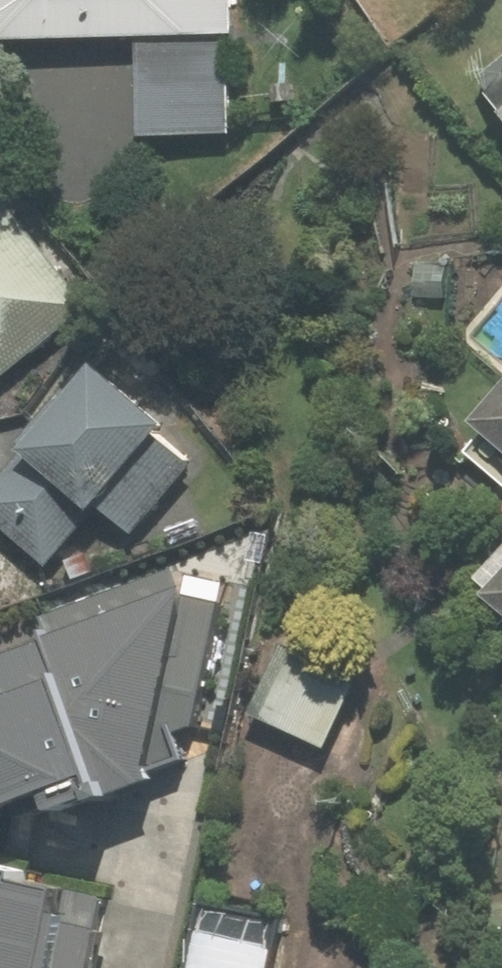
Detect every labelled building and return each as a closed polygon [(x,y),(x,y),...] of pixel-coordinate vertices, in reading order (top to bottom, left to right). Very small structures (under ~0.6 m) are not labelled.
[(4,41),(144,37),(147,140),(242,137),(239,0),(3,0),(4,41)] [(484,76),(501,98),(501,62),(484,76)] [(10,351),(26,369),(99,307),(0,191),(0,359),(10,351)] [(178,423),(106,361),(0,484),(0,520),(55,566),(178,423)] [(484,417),(501,433),(501,397),(484,417)] [(59,637),(0,659),(0,813),(1,816),(63,793),(71,813),(169,777),(166,768),(195,757),(186,733),(207,726),(233,584),(183,572),(181,566),(50,614),(59,637)] [(264,717),(332,748),(365,675),(297,645),(264,717)] [(0,859),(0,967),(114,967),(122,928),(113,926),(120,893),(44,877),(46,869),(0,859)] [(205,898),(191,967),(277,967),(288,914),(205,898)]
